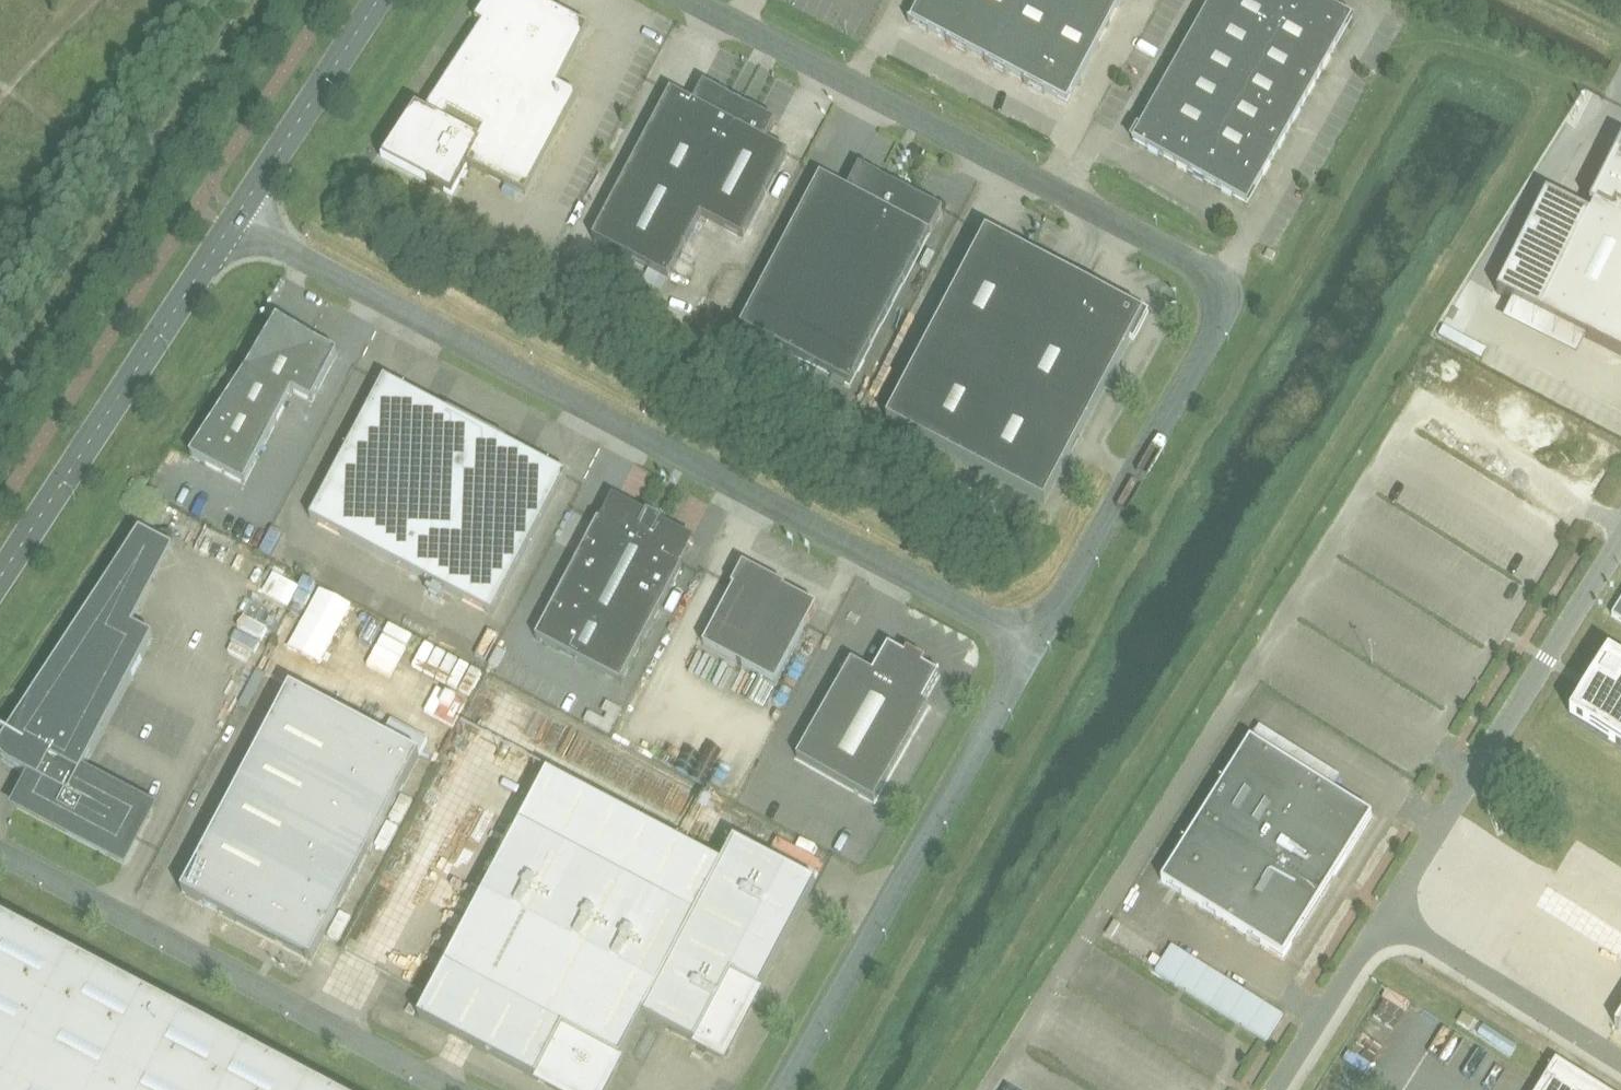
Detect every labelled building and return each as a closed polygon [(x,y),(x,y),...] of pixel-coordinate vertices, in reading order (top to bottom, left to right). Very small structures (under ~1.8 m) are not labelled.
[(413,117),(388,163),(428,184),(452,197),(459,184),(465,188),(470,178),(464,174),(469,166),(525,195),(577,97),(558,86),(588,28),(535,0),(489,0),(475,21),(483,25),(424,115),(416,110),(413,117)] [(910,22),(909,21),(908,23),(928,33),(929,31),(948,41),(947,43),(967,54),(968,52),(987,61),(985,63),(1006,74),(1007,72),(1025,82),(1024,84),(1044,95),(1045,93),(1067,104),(1122,0),(922,0),(910,22)] [(1247,207),(1353,20),(1317,0),(1213,0),(1133,142),(1247,207)] [(592,240),(668,280),(701,218),(743,240),(788,154),(765,142),(776,123),(703,85),(693,104),(670,92),(592,240)] [(1497,294),(1511,301),(1540,315),(1556,323),(1587,339),(1590,340),(1609,350),(1620,356),(1620,157),(1620,156),(1593,209),(1590,216),(1546,194),(1497,294)] [(943,211),(859,167),(847,190),(820,176),(740,328),(850,386),(943,211)] [(986,234),(930,340),(887,422),(965,463),(1054,299),(1066,276),(986,234)] [(965,463),(1044,505),(1144,317),(1102,295),(1090,318),(1054,299),(965,463)] [(278,322),(190,456),(244,484),(293,392),(312,402),(337,354),(278,322)] [(567,476),(384,379),(310,520),(493,616),(567,476)] [(536,639),(621,684),(683,566),(679,564),(690,543),(694,545),(695,544),(610,499),(609,500),(613,502),(602,523),(598,521),(536,639)] [(703,647),(775,685),(806,627),(816,607),(744,569),(733,589),(734,589),(703,647)] [(1612,615),(1620,621),(1620,600),(1612,615)] [(92,606),(7,736),(3,742),(0,751),(2,759),(8,765),(37,780),(32,790),(28,788),(18,807),(124,863),(152,811),(82,774),(153,638),(92,606)] [(923,704),(939,676),(922,666),(923,664),(906,655),(905,657),(888,647),(873,675),(852,663),(797,759),(874,803),(929,707),(923,704)] [(1570,716),(1620,748),(1620,662),(1609,654),(1595,677),(1584,693),(1570,716)] [(420,756),(384,737),(291,688),(182,894),(311,962),(420,756)] [(1283,958),(1372,816),(1250,740),(1161,882),(1283,958)] [(735,841),(734,841),(722,865),(547,774),(418,1018),(539,1081),(556,1089),(605,1089),(620,1062),(643,1017),(642,1017),(735,841)] [(642,1017),(643,1017),(644,1017),(698,1045),(724,1059),(759,993),(816,884),(735,841),(642,1017)] [(0,921),(0,1089),(320,1089),(0,921)] [(1285,1014),(1173,944),(1156,972),(1267,1042),(1285,1014)] [(1474,1022),(1463,1014),(1457,1023),(1469,1030),(1474,1022)] [(1516,1048),(1482,1027),(1476,1037),(1510,1058),(1516,1048)] [(1556,1062),(1539,1089),(1601,1089),(1556,1062)]
